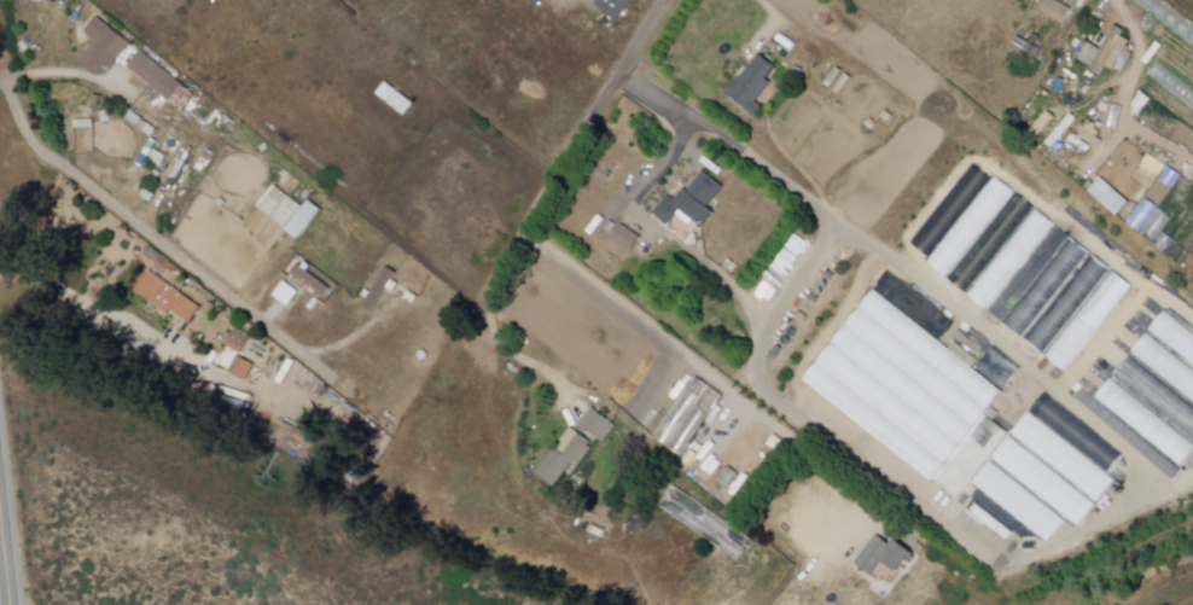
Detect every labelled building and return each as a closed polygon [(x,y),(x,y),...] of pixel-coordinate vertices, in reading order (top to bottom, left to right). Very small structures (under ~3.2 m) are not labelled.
[(596,6),(601,0),(636,0),(617,23),(596,6)] [(1041,11),(1048,0),(1058,0),(1073,10),(1065,24),(1041,11)] [(101,19),(93,29),(101,35),(82,62),(101,76),(110,64),(115,68),(133,43),(101,19)] [(1092,43),(1105,51),(1119,27),(1128,31),(1125,36),(1134,41),(1130,47),(1134,50),(1133,52),(1137,54),(1128,71),(1119,66),(1117,71),(1110,66),(1105,75),(1094,69),(1095,68),(1082,59),(1092,43)] [(142,52),(128,69),(171,104),(186,87),(142,52)] [(762,56),(780,69),(770,80),(775,83),(760,103),(766,106),(757,117),(731,94),(762,56)] [(400,116),(409,103),(381,83),(372,96),(400,116)] [(656,213),(673,227),(681,217),(692,226),(697,220),(706,228),(718,214),(711,208),(717,200),(720,203),(727,194),(724,192),(727,188),(708,171),(691,192),(687,190),(677,200),(671,194),(656,213)] [(1082,191),(1108,217),(1122,204),(1095,177),(1082,191)] [(1106,179),(1135,203),(1124,216),(1107,203),(1113,196),(1100,186),(1106,179)] [(277,186),(258,209),(299,242),(324,211),(312,202),(307,209),(277,186)] [(1057,225),(988,310),(970,295),(1037,210),(1057,225)] [(635,239),(613,224),(603,240),(625,254),(635,239)] [(624,225),(644,239),(635,252),(615,239),(624,225)] [(1071,237),(1003,324),(1067,373),(1134,287),(1071,237)] [(301,264),(293,274),(327,299),(333,290),(301,264)] [(389,268),(365,308),(376,314),(400,274),(389,268)] [(152,272),(136,293),(169,316),(173,312),(192,325),(203,309),(152,272)] [(875,292),(952,351),(958,343),(976,356),(971,363),(1007,392),(989,415),(1013,434),(960,501),(807,380),(875,292)] [(237,332),(227,348),(243,355),(251,339),(237,332)] [(240,357),(232,373),(248,382),(256,366),(240,357)] [(656,438),(683,458),(726,397),(697,378),(656,438)] [(595,409),(618,429),(606,443),(589,431),(587,434),(581,429),(595,409)] [(1031,414),(974,488),(1053,547),(1071,523),(1082,531),(1119,481),(1031,414)] [(539,473),(557,488),(575,466),(581,470),(595,450),(592,448),(594,444),(575,430),(563,444),(565,446),(560,453),(557,450),(539,473)] [(676,487),(755,541),(747,552),(750,554),(744,564),(663,507),(676,487)] [(880,536),(895,547),(900,542),(916,555),(902,575),(886,563),(875,577),(859,564),(880,536)]
